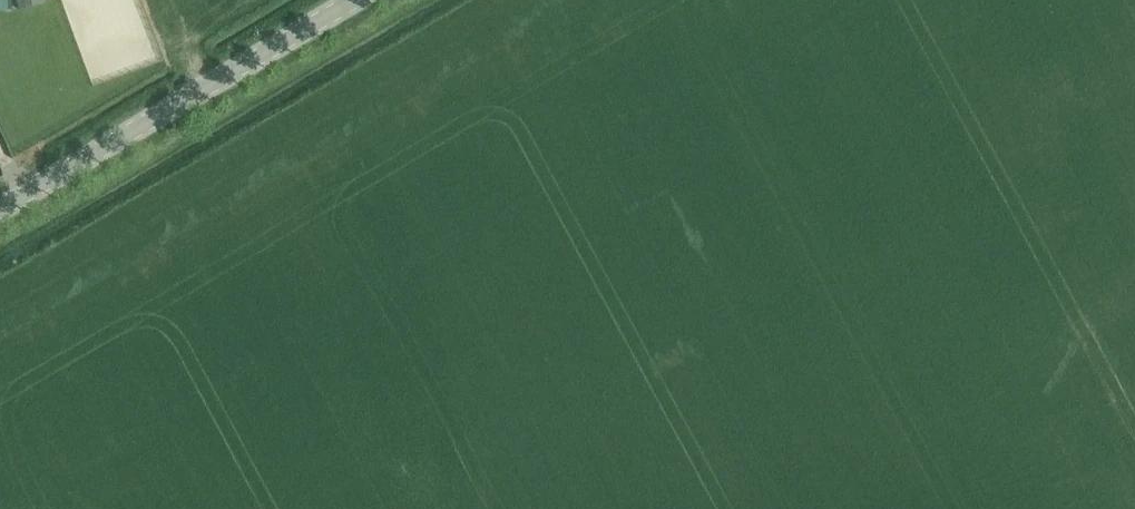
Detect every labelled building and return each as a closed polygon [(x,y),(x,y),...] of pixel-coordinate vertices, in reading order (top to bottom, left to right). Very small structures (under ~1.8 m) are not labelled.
[(21,11),(45,5),(44,0),(18,0),(21,11)]
